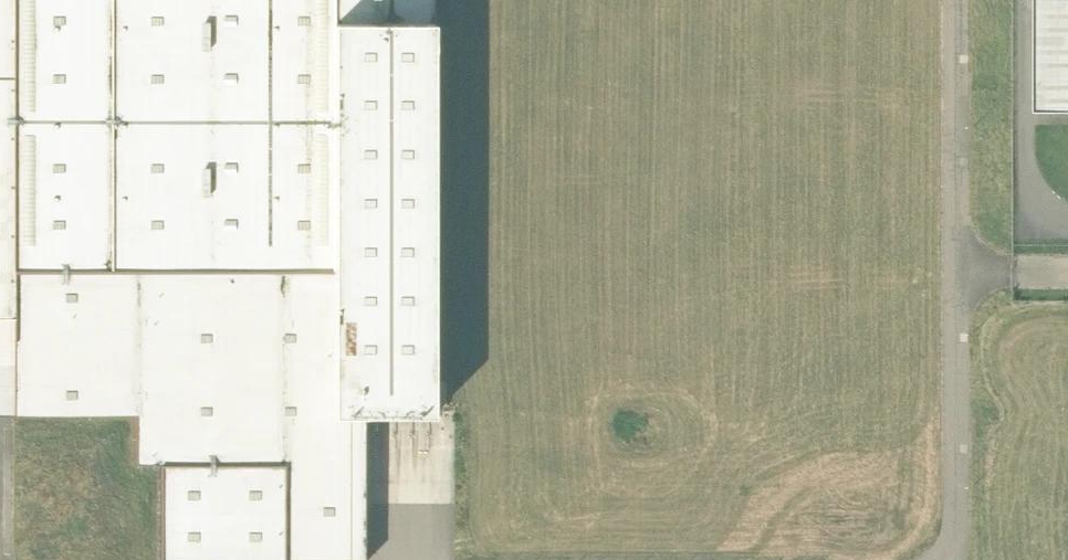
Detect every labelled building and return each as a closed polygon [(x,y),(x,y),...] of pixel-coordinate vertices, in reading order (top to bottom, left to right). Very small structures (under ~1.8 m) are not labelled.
[(142,417),(178,558),(233,559),(366,559),(371,443),(572,276),(501,0),(0,0),(0,411),(142,417)] [(1035,111),(1067,111),(1067,0),(1035,0),(1035,111)]
